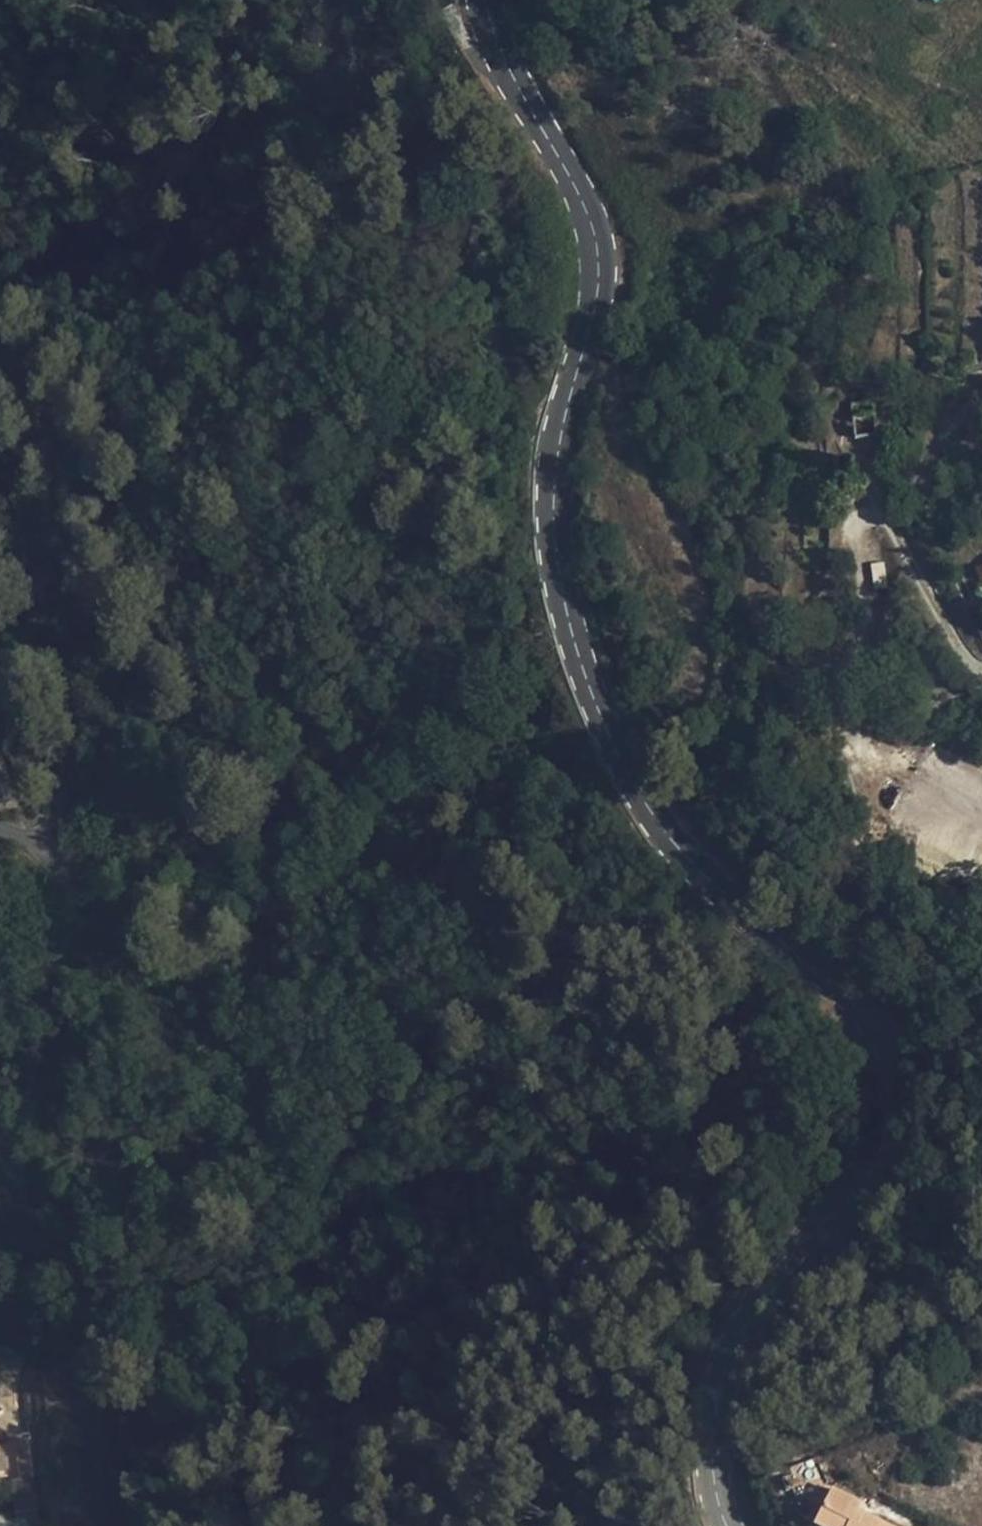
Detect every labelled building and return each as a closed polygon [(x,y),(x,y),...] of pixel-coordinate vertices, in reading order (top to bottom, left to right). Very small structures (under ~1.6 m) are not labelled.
[(854,439),(877,436),(875,413),(852,418),(854,439)] [(34,1477),(29,1438),(16,1440),(21,1479),(34,1477)] [(816,1467),(802,1472),(806,1483),(820,1478),(816,1467)] [(38,1509),(34,1477),(21,1479),(11,1480),(16,1513),(38,1509)] [(833,1490),(814,1525),(817,1525),(888,1525),(862,1513),(863,1512),(857,1509),(860,1504),(833,1490)]
